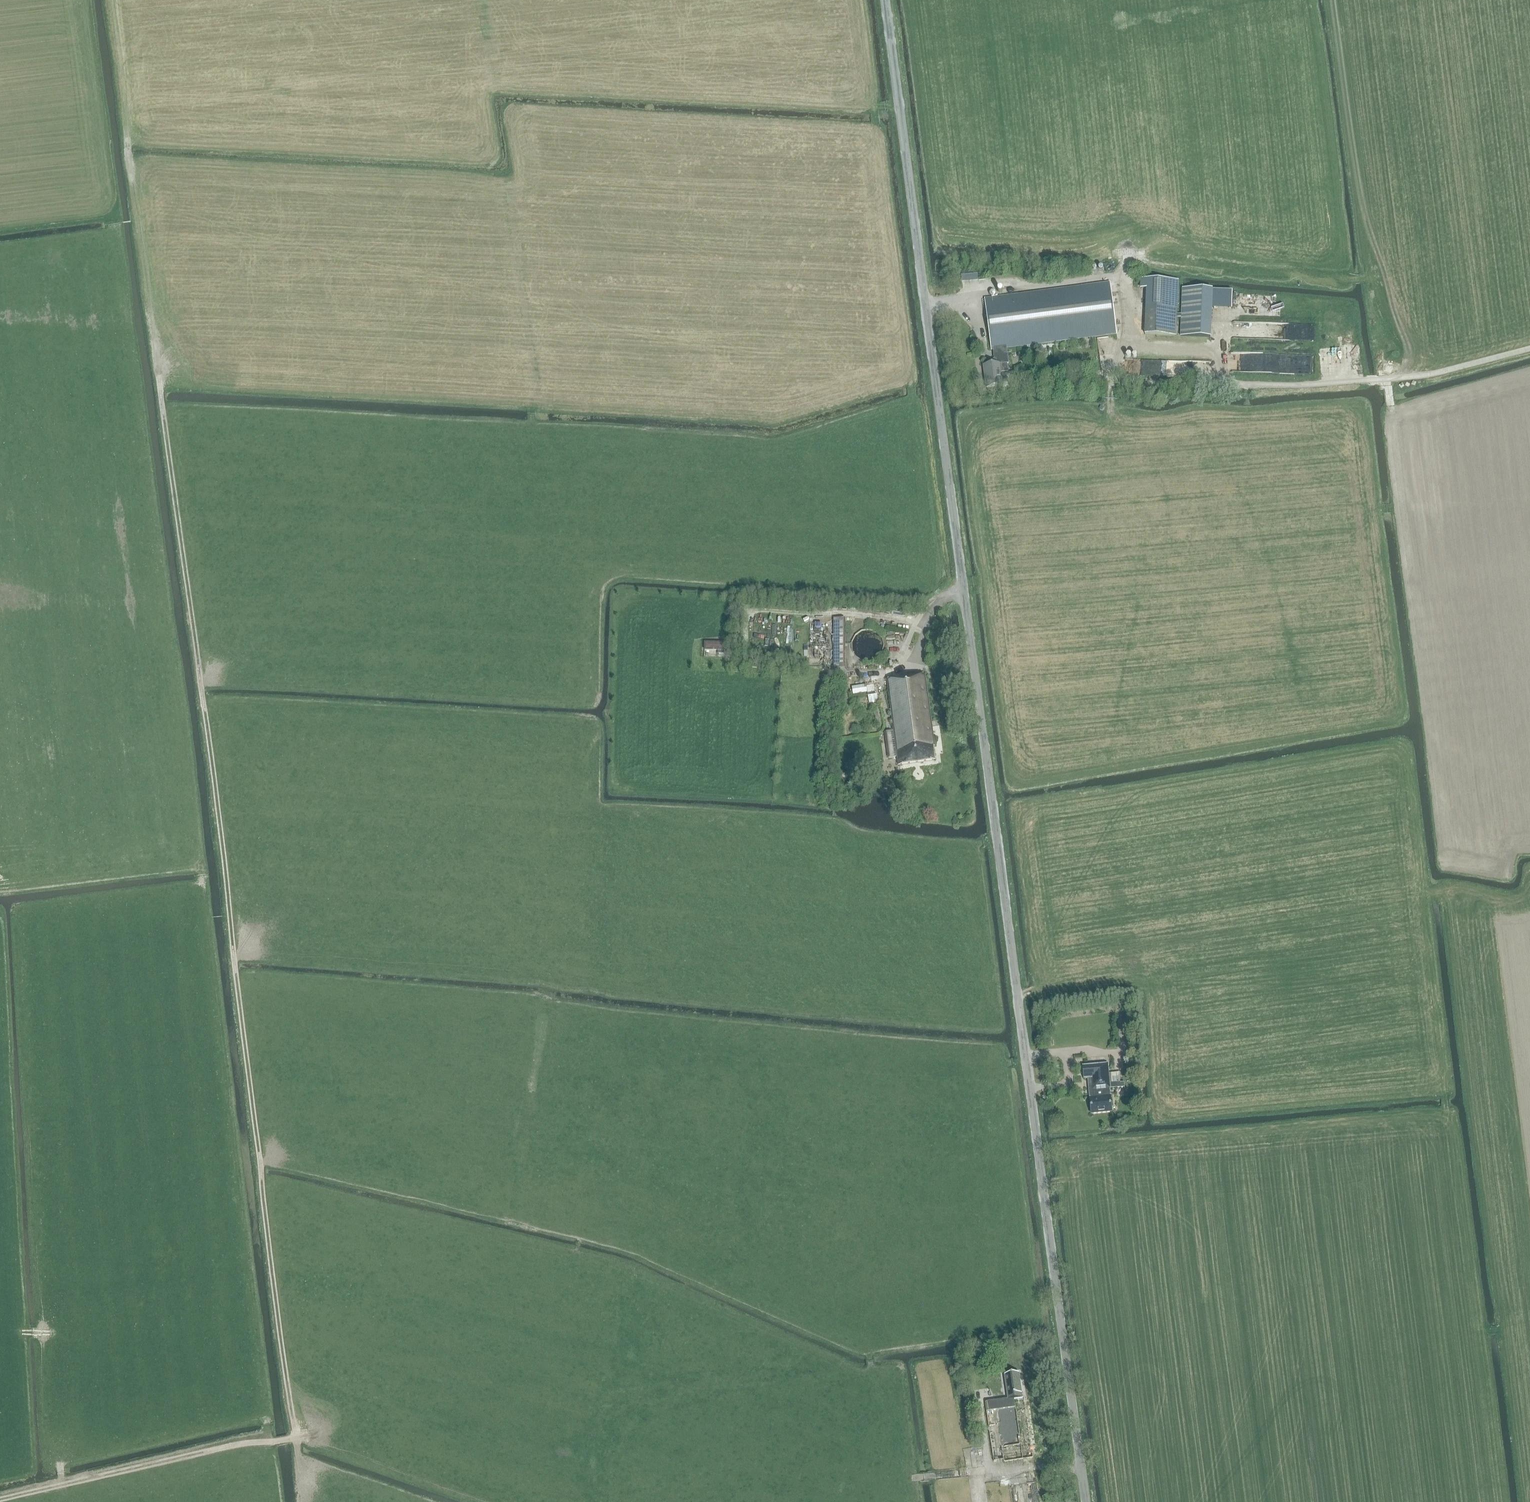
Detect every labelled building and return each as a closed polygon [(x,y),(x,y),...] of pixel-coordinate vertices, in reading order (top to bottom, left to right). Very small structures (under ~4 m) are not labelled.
[(1179,281),(1140,279),(1140,288),(1146,289),(1145,308),(1178,309),(1179,281)] [(985,299),(991,350),(993,350),(995,364),(984,366),(986,387),(1002,385),(1001,372),(1008,371),(1007,363),(1009,363),(1007,348),(1116,334),(1110,283),(985,299)] [(1182,288),(1181,322),(1211,323),(1213,289),(1182,288)] [(1026,382),(1028,390),(1036,389),(1034,381),(1026,382)] [(845,618),(833,618),(833,668),(845,668),(845,618)] [(869,630),(867,630),(865,630),(864,630),(862,631),(860,631),(858,632),(857,634),(855,635),(854,636),(853,638),(852,640),(852,642),(851,643),(851,645),(851,647),(851,649),(852,651),(853,653),(854,655),(855,656),(856,658),(857,659),(859,660),(861,661),(863,661),(865,662),(866,662),(868,662),(870,662),(872,661),(874,661),(876,660),(877,659),(879,658),(880,656),(881,655),(882,653),(883,651),(883,649),(884,647),(884,645),(884,643),(883,642),(883,640),(882,638),(881,636),(879,635),(878,634),(877,632),(875,631),(873,631),(871,630),(869,630)] [(726,642),(704,642),(704,650),(718,651),(718,654),(724,654),(724,651),(725,651),(726,642)] [(886,678),(893,731),(884,732),(887,758),(896,757),(897,765),(935,760),(933,747),(934,747),(925,673),(886,678)] [(869,704),(878,702),(875,684),(866,685),(853,688),(854,694),(867,692),(868,697),(869,704)] [(1119,1072),(1108,1073),(1107,1063),(1083,1065),(1084,1078),(1088,1078),(1089,1087),(1092,1090),(1093,1097),(1090,1097),(1091,1114),(1111,1112),(1110,1095),(1109,1088),(1125,1088),(1124,1082),(1120,1082),(1119,1072)] [(1004,1462),(1033,1457),(1023,1398),(1021,1398),(1017,1373),(1003,1375),(1007,1400),(984,1404),(993,1462),(1003,1460),(1004,1462)]
